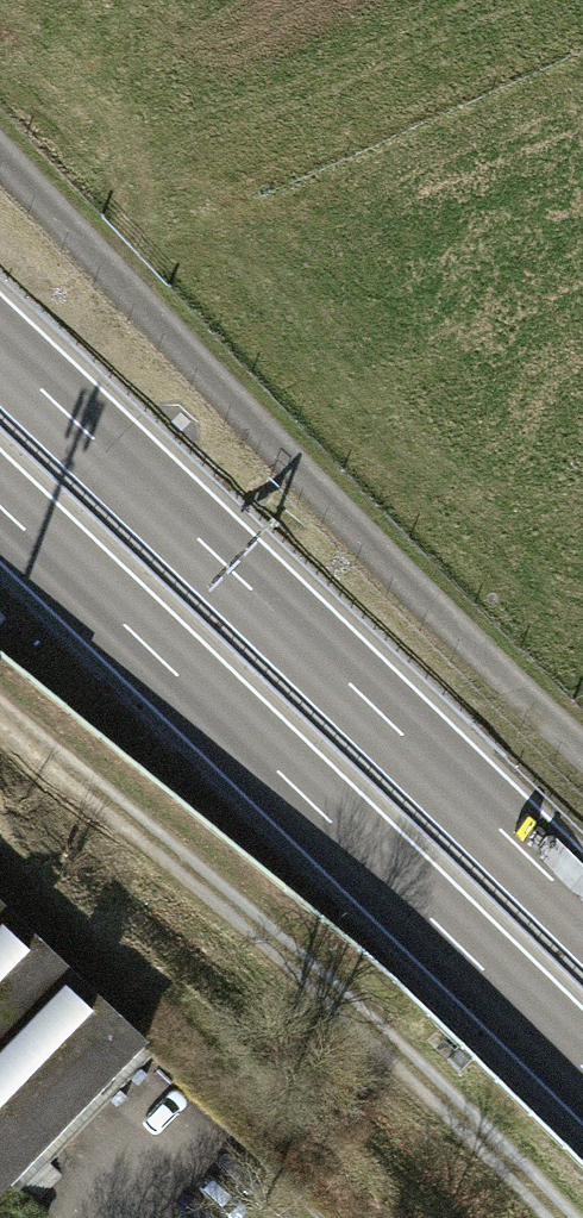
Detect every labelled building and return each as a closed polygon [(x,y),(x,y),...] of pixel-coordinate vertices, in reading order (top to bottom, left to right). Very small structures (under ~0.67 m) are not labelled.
[(208,1107),(0,899),(0,1217),(96,1217),(208,1107)]
